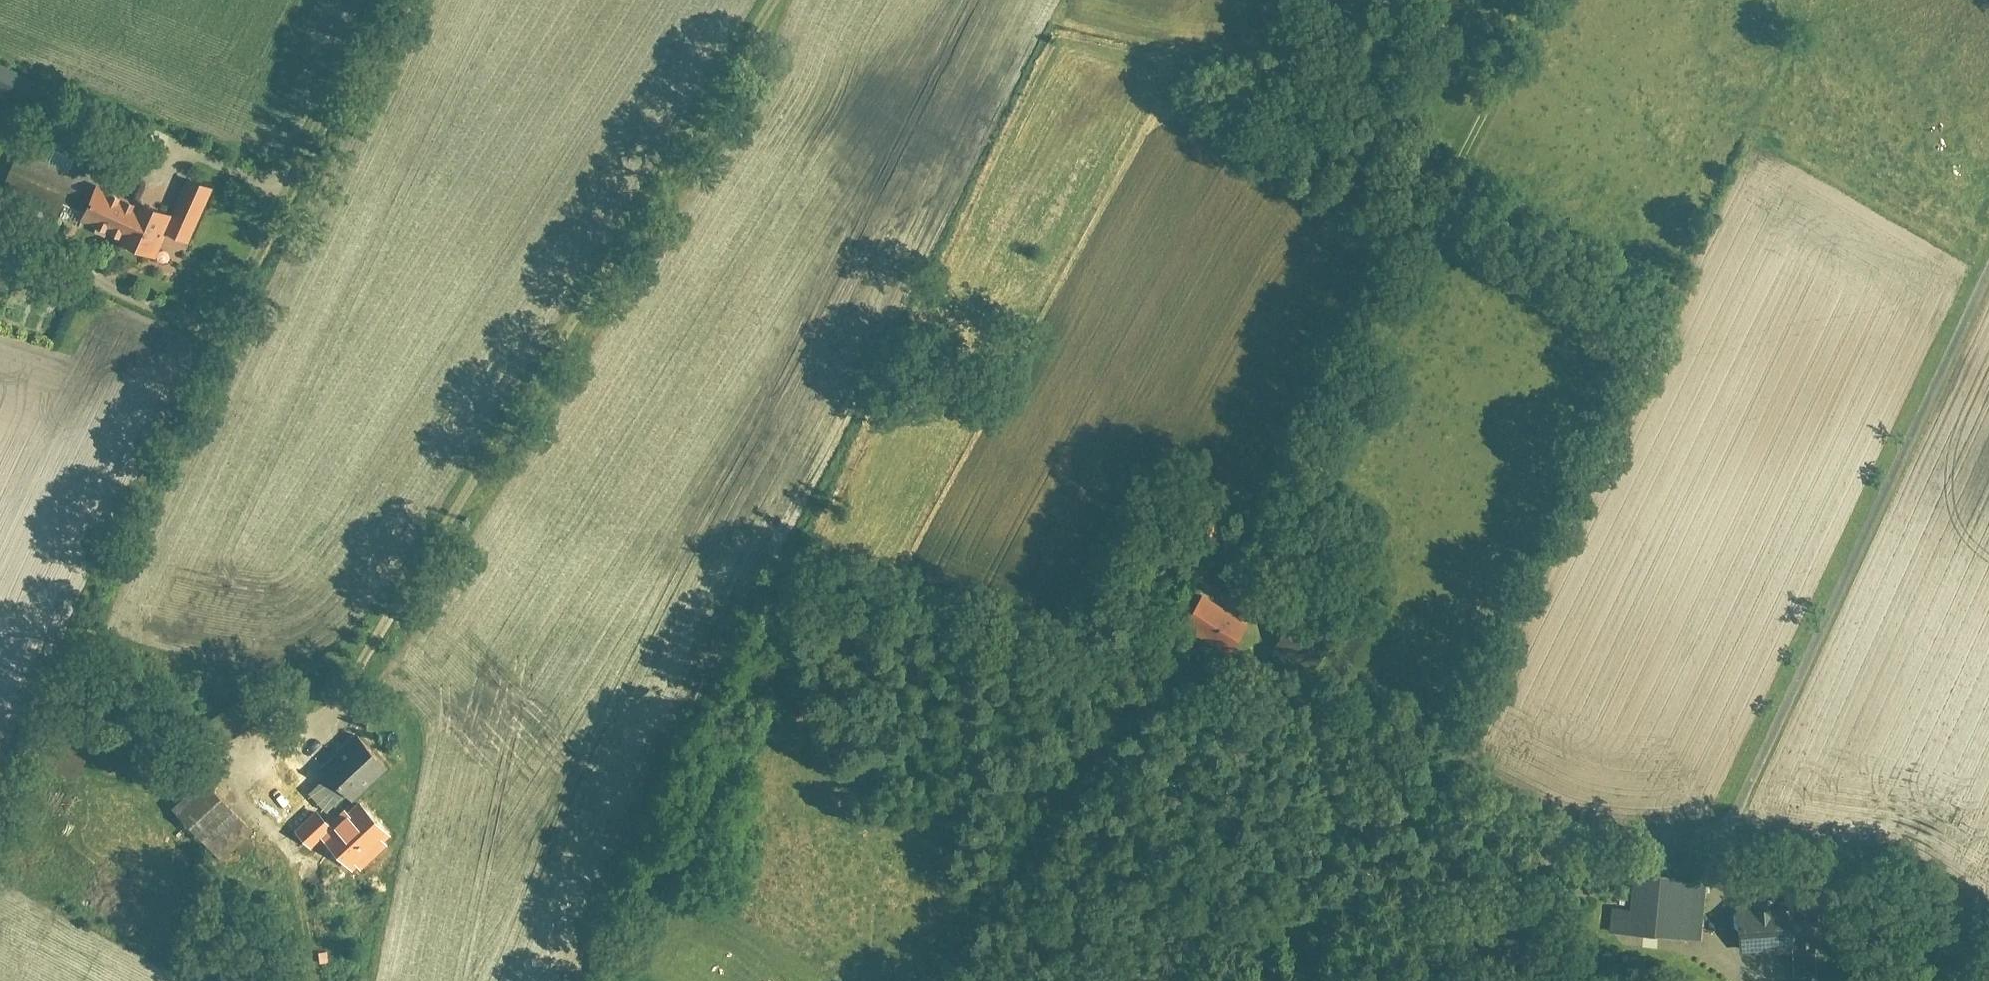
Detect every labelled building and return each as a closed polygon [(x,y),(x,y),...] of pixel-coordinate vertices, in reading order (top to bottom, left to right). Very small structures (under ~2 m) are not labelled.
[(2,120),(25,80),(0,66),(0,119),(2,120)] [(159,240),(162,241),(173,216),(137,201),(135,204),(97,187),(93,197),(70,187),(57,216),(80,226),(84,218),(122,235),(120,239),(153,254),(159,240)] [(1212,595),(1189,632),(1233,659),(1256,621),(1212,595)] [(1297,624),(1278,650),(1313,676),(1332,650),(1297,624)] [(323,760),(304,778),(319,794),(333,780),(359,806),(395,770),(360,735),(329,766),(323,760)] [(288,774),(257,800),(300,852),(331,826),(288,774)] [(215,783),(176,813),(216,863),(255,833),(215,783)] [(1622,872),(1622,941),(1704,942),(1704,873),(1622,872)] [(1747,882),(1740,939),(1814,948),(1821,891),(1747,882)]
